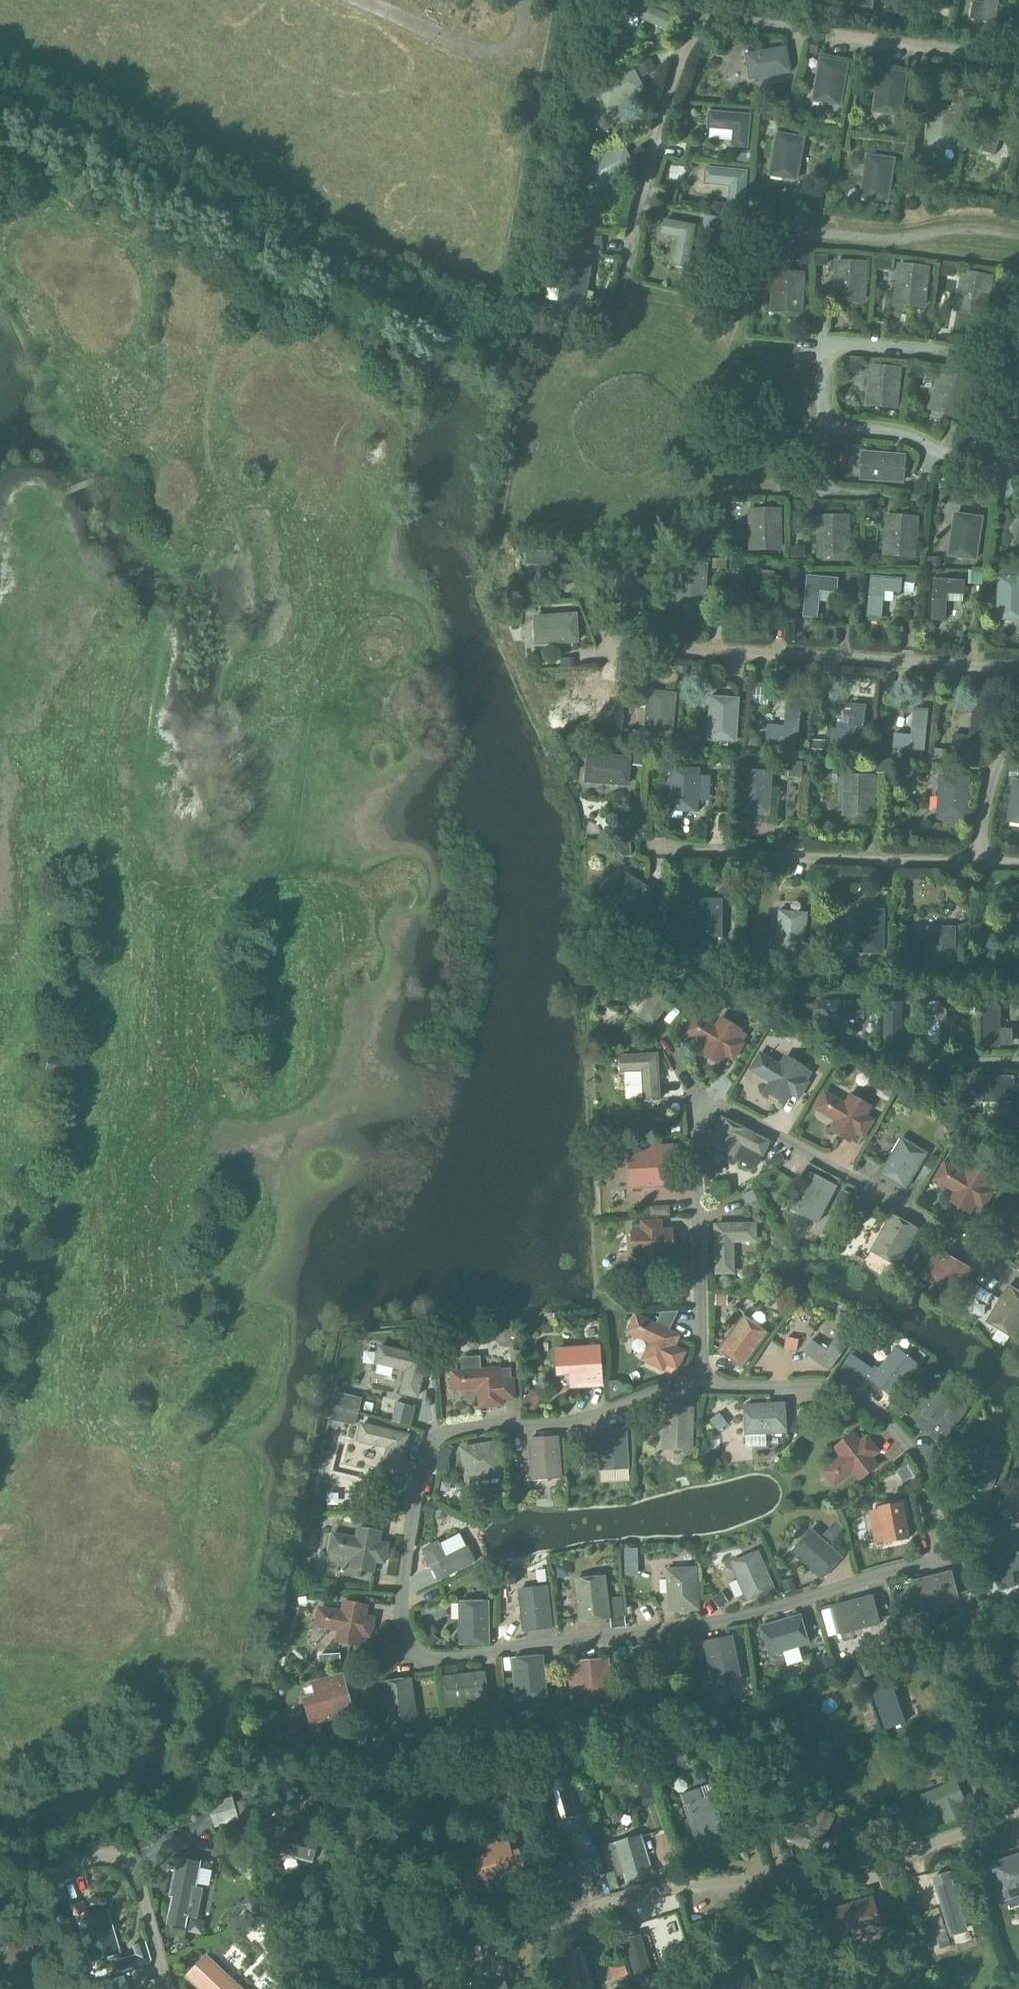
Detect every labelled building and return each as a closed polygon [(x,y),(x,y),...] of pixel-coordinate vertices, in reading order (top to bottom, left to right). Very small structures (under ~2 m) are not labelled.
[(875,0),(843,0),(842,6),(874,10),(875,0)] [(920,5),(948,9),(950,0),(921,0),(920,5)] [(970,19),(996,23),(1000,0),(985,0),(984,4),(973,3),(970,19)] [(673,20),(632,2),(626,16),(667,34),(673,20)] [(792,73),(788,46),(745,54),(750,81),(792,73)] [(820,59),(813,103),(842,108),(849,64),(820,59)] [(646,91),(634,66),(596,85),(607,110),(646,91)] [(879,69),(872,114),(902,118),(909,74),(879,69)] [(958,122),(963,123),(964,110),(960,109),(960,108),(931,104),(925,148),(955,151),(958,122)] [(1008,116),(995,111),(982,151),(995,155),(1008,116)] [(749,149),(751,115),(709,112),(707,130),(733,132),(732,148),(749,149)] [(798,182),(806,138),(776,133),(769,177),(798,182)] [(599,189),(638,169),(624,144),(586,164),(599,189)] [(889,203),(895,159),(866,155),(860,199),(889,203)] [(731,188),(730,204),(747,205),(749,171),(706,169),(705,187),(731,188)] [(689,268),(697,225),(665,219),(662,236),(678,238),(673,266),(689,268)] [(585,308),(593,267),(566,261),(558,303),(585,308)] [(866,304),(867,262),(835,261),(834,303),(866,304)] [(926,309),(931,268),(898,264),(893,305),(926,309)] [(773,271),(771,313),(804,314),(805,273),(773,271)] [(986,317),(994,277),(963,272),(955,311),(986,317)] [(870,365),(866,406),(899,410),(902,368),(870,365)] [(960,420),(973,381),(942,371),(928,410),(960,420)] [(863,452),(860,481),(904,485),(906,455),(863,452)] [(749,551),(783,551),(782,509),(748,510),(749,551)] [(916,559),(919,517),(886,515),(883,556),(916,559)] [(850,516),(817,516),(818,558),(851,557),(850,516)] [(977,565),(984,521),(953,516),(947,560),(977,565)] [(566,586),(569,554),(527,550),(526,565),(554,567),(552,585),(566,586)] [(609,560),(608,603),(636,604),(637,560),(609,560)] [(706,608),(708,565),(679,563),(677,607),(706,608)] [(774,587),(776,572),(744,569),(740,611),(754,612),(756,585),(774,587)] [(837,593),(839,579),(808,576),(803,618),(818,619),(821,592),(837,593)] [(901,593),(903,579),(871,577),(867,618),(882,619),(884,592),(901,593)] [(996,621),(1018,622),(1018,578),(998,577),(996,621)] [(965,595),(965,581),(934,579),(931,621),(946,622),(948,594),(965,595)] [(578,614),(534,617),(536,646),(580,643),(578,614)] [(569,685),(568,699),(596,700),(595,717),(610,717),(611,686),(569,685)] [(648,691),(644,735),(673,738),(677,694),(648,691)] [(737,743),(741,699),(710,697),(707,741),(737,743)] [(798,743),(802,701),(788,700),(785,727),(768,725),(767,740),(798,743)] [(862,748),(867,706),(852,704),(849,731),(832,730),(831,745),(862,748)] [(925,752),(929,710),(914,708),(911,736),(895,734),(893,749),(925,752)] [(984,752),(987,713),(974,711),(972,737),(953,736),(952,749),(984,752)] [(587,754),(585,784),(630,787),(632,757),(587,754)] [(699,813),(700,769),(670,768),(669,812),(699,813)] [(770,816),(773,771),(742,769),(739,814),(770,816)] [(844,775),(843,816),(876,817),(877,776),(844,775)] [(968,820),(970,777),(939,775),(937,818),(968,820)] [(1013,780),(1007,823),(1018,825),(1018,781),(1013,780)] [(625,873),(610,898),(647,921),(662,896),(625,873)] [(396,899),(399,914),(413,912),(410,897),(396,899)] [(694,899),(694,938),(723,938),(723,899),(694,899)] [(999,928),(999,942),(1018,942),(1018,904),(1018,924),(1012,924),(1012,928),(999,928)] [(856,910),(854,954),(884,955),(885,911),(856,910)] [(779,911),(775,955),(805,958),(809,914),(779,911)] [(957,928),(928,928),(927,973),(957,973),(957,928)] [(639,1018),(656,1027),(678,991),(634,966),(625,984),(640,992),(630,1010),(640,1016),(639,1018)] [(864,1021),(865,1003),(819,1002),(819,1020),(864,1021)] [(902,1047),(903,1002),(885,1002),(884,1047),(902,1047)] [(947,1021),(947,1003),(928,1003),(928,1045),(940,1045),(940,1021),(947,1021)] [(984,1005),(984,1048),(1001,1048),(1001,1005),(984,1005)] [(721,1017),(715,1026),(695,1014),(684,1032),(705,1045),(700,1054),(722,1067),(727,1058),(735,1063),(746,1044),(738,1039),(743,1030),(721,1017)] [(857,1038),(857,1025),(819,1025),(819,1037),(857,1038)] [(786,1056),(781,1064),(760,1052),(749,1072),(769,1084),(764,1093),(786,1106),(792,1096),(800,1101),(811,1083),(803,1078),(808,1069),(786,1056)] [(643,1102),(661,1101),(659,1054),(619,1056),(620,1074),(642,1072),(643,1102)] [(1015,1102),(1015,1076),(976,1076),(976,1102),(1015,1102)] [(850,1095),(846,1103),(825,1091),(815,1110),(834,1121),(829,1131),(851,1143),(856,1135),(864,1139),(875,1121),(867,1117),(872,1107),(850,1095)] [(714,1133),(708,1146),(736,1160),(743,1147),(763,1158),(771,1142),(751,1132),(722,1118),(714,1133)] [(902,1138),(879,1175),(906,1191),(929,1154),(902,1138)] [(630,1190),(676,1188),(675,1146),(641,1146),(641,1161),(629,1161),(630,1190)] [(972,1166),(966,1175),(945,1162),(934,1181),(954,1193),(949,1201),(971,1215),(976,1206),(984,1211),(996,1192),(987,1187),(992,1178),(972,1166)] [(819,1225),(838,1187),(810,1173),(791,1211),(819,1225)] [(999,1219),(1018,1231),(1018,1206),(1010,1201),(999,1219)] [(891,1215),(871,1253),(899,1268),(920,1230),(891,1215)] [(673,1229),(664,1230),(663,1220),(641,1221),(641,1225),(633,1226),(633,1231),(632,1231),(633,1257),(643,1256),(644,1280),(665,1279),(664,1255),(674,1255),(673,1229)] [(734,1243),(758,1243),(757,1224),(715,1225),(716,1275),(735,1275),(734,1243)] [(938,1249),(921,1278),(932,1285),(926,1296),(951,1310),(974,1271),(938,1249)] [(987,1323),(1013,1339),(1018,1328),(1018,1292),(1009,1286),(987,1323)] [(683,1336),(636,1313),(627,1333),(650,1344),(642,1362),(664,1373),(666,1370),(677,1375),(689,1352),(678,1346),(683,1336)] [(742,1316),(717,1350),(743,1369),(768,1334),(742,1316)] [(803,1354),(831,1372),(854,1336),(842,1328),(827,1350),(812,1341),(803,1354)] [(419,1399),(429,1357),(380,1345),(375,1365),(405,1372),(400,1394),(419,1399)] [(602,1345),(555,1348),(557,1377),(571,1376),(571,1389),(605,1387),(602,1345)] [(897,1348),(870,1382),(894,1400),(920,1367),(897,1348)] [(502,1367),(482,1369),(481,1357),(462,1359),(462,1370),(451,1371),(453,1392),(478,1390),(480,1409),(505,1407),(505,1401),(517,1400),(515,1378),(512,1379),(511,1369),(503,1370),(502,1367)] [(790,1412),(786,1413),(786,1403),(744,1405),(745,1444),(766,1443),(766,1435),(787,1434),(787,1420),(791,1420),(790,1412)] [(916,1427),(942,1446),(966,1413),(954,1405),(940,1425),(925,1414),(916,1427)] [(663,1407),(662,1450),(694,1451),(695,1408),(663,1407)] [(411,1434),(361,1423),(357,1441),(387,1448),(382,1472),(401,1477),(411,1434)] [(627,1427),(598,1428),(601,1471),(630,1469),(627,1427)] [(868,1436),(861,1441),(854,1433),(833,1449),(840,1457),(821,1472),(834,1489),(853,1474),(860,1483),(880,1467),(874,1458),(881,1453),(868,1436)] [(528,1439),(532,1481),(563,1478),(559,1436),(528,1439)] [(466,1483),(505,1477),(499,1441),(461,1448),(466,1483)] [(742,1458),(766,1458),(766,1449),(742,1449),(742,1458)] [(988,1505),(1001,1464),(970,1454),(957,1496),(988,1505)] [(911,1539),(904,1505),(904,1502),(878,1507),(885,1544),(911,1539)] [(381,1543),(383,1532),(358,1527),(356,1537),(333,1533),(328,1554),(352,1559),(350,1569),(375,1574),(377,1563),(386,1565),(390,1544),(381,1543)] [(792,1553),(823,1582),(844,1560),(812,1531),(792,1553)] [(423,1550),(440,1582),(476,1563),(468,1547),(447,1558),(439,1541),(423,1550)] [(1001,1590),(1018,1584),(1018,1549),(990,1560),(1001,1590)] [(758,1550),(730,1562),(747,1602),(775,1590),(758,1550)] [(669,1613),(700,1611),(697,1567),(666,1570),(669,1613)] [(952,1572),(911,1582),(918,1610),(959,1600),(952,1572)] [(579,1622),(611,1619),(606,1576),(575,1580),(579,1622)] [(519,1590),(525,1632),(554,1628),(549,1586),(519,1590)] [(842,1635),(881,1624),(874,1596),(834,1607),(842,1635)] [(367,1616),(369,1606),(344,1600),(342,1611),(319,1606),(314,1628),(338,1633),(336,1642),(361,1647),(363,1637),(372,1639),(376,1618),(367,1616)] [(459,1602),(460,1645),(491,1644),(490,1602),(459,1602)] [(761,1627),(769,1655),(810,1643),(802,1614),(761,1627)] [(734,1636),(704,1642),(712,1683),(742,1677),(734,1636)] [(513,1658),(518,1700),(549,1697),(544,1654),(513,1658)] [(568,1662),(572,1696),(585,1695),(586,1707),(615,1704),(610,1657),(568,1662)] [(447,1708),(490,1702),(485,1671),(443,1677),(447,1708)] [(311,1724),(356,1712),(345,1672),(313,1681),(316,1694),(304,1697),(311,1724)] [(381,1683),(387,1725),(420,1720),(414,1678),(381,1683)] [(812,1715),(821,1731),(834,1724),(825,1708),(812,1715)] [(565,1773),(541,1780),(552,1820),(576,1814),(565,1773)] [(962,1805),(966,1803),(957,1780),(920,1796),(930,1819),(941,1814),(946,1824),(967,1815),(962,1805)] [(687,1804),(702,1850),(729,1841),(714,1795),(687,1804)] [(209,1805),(210,1809),(216,1828),(240,1821),(233,1798),(221,1801),(209,1805)] [(817,1854),(835,1815),(833,1814),(819,1807),(809,1830),(788,1820),(781,1836),(817,1854)] [(280,1828),(274,1853),(313,1862),(319,1838),(280,1828)] [(617,1876),(623,1874),(625,1883),(654,1875),(642,1834),(607,1845),(617,1876)] [(462,1861),(464,1872),(447,1876),(451,1890),(468,1885),(470,1891),(490,1886),(488,1881),(518,1873),(517,1870),(525,1868),(520,1849),(512,1851),(509,1841),(499,1844),(499,1841),(486,1844),(489,1853),(462,1861)] [(197,1887),(202,1863),(178,1858),(170,1898),(173,1898),(167,1925),(186,1929),(189,1917),(198,1919),(204,1889),(197,1887)] [(1008,1897),(1018,1893),(1018,1860),(998,1868),(1008,1897)] [(955,1884),(950,1872),(933,1878),(951,1937),(969,1931),(958,1895),(963,1893),(960,1883),(955,1884)] [(843,1945),(885,1932),(874,1897),(832,1910),(843,1945)] [(107,1909),(77,1917),(89,1962),(120,1953),(107,1909)] [(637,1980),(653,1976),(641,1935),(625,1939),(637,1980)] [(205,1959),(189,1978),(201,1988),(238,1988),(205,1959)] [(477,1988),(507,1988),(504,1981),(477,1988)]
